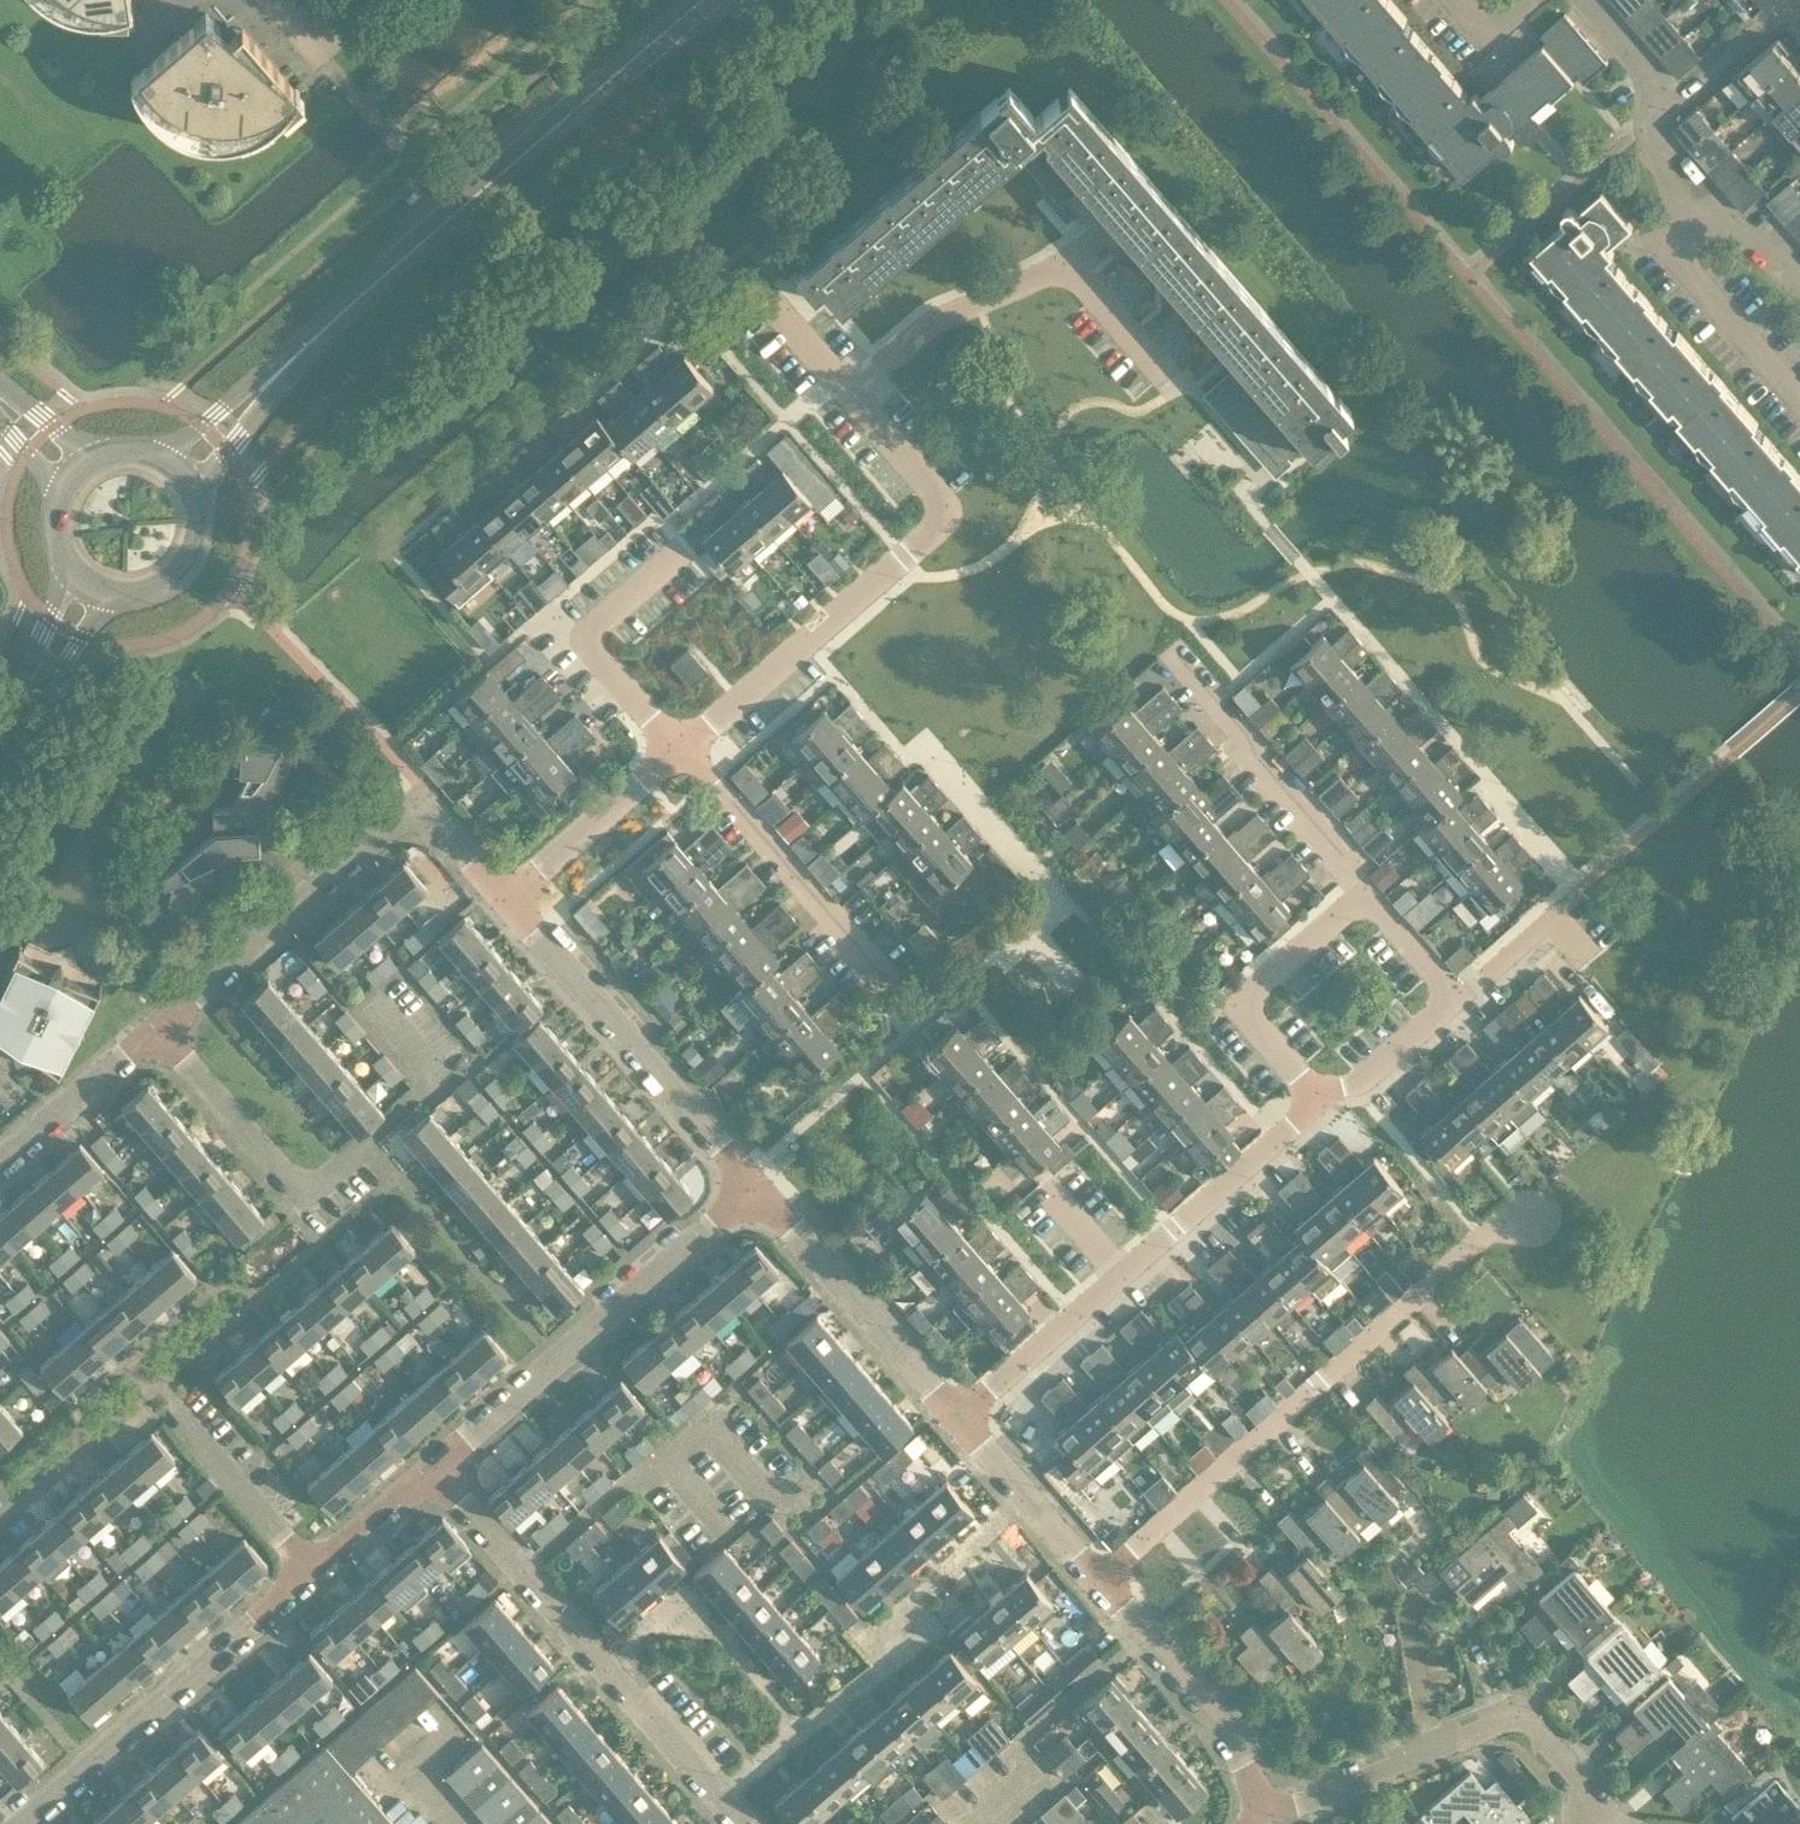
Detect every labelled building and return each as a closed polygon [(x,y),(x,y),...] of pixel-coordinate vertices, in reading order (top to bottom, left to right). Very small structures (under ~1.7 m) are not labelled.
[(47,0),(49,1),(50,2),(51,3),(53,4),(54,4),(56,5),(57,6),(58,6),(60,7),(61,8),(63,8),(64,9),(66,9),(67,10),(69,10),(70,11),(72,11),(73,12),(74,12),(76,12),(77,13),(79,13),(80,13),(82,13),(83,14),(85,14),(86,14),(88,14),(89,14),(91,14),(93,15),(94,15),(96,15),(97,15),(99,15),(100,15),(102,14),(104,14),(105,14),(107,14),(108,14),(110,14),(111,13),(113,13),(114,13),(116,12),(118,12),(119,12),(121,11),(122,11),(124,10),(125,10),(127,9),(128,9),(129,8),(131,8),(132,7),(130,3),(129,3),(130,0),(47,0)] [(1465,175),(1500,145),(1502,147),(1503,148),(1504,149),(1505,149),(1506,149),(1509,149),(1510,148),(1511,148),(1513,147),(1514,145),(1514,143),(1514,142),(1514,140),(1514,139),(1513,137),(1511,135),(1578,76),(1584,83),(1608,62),(1565,13),(1541,34),(1547,41),(1481,98),(1476,93),(1471,97),(1405,21),(1407,19),(1391,0),(1314,0),(1465,175)] [(1645,0),(1611,0),(1626,17),(1645,0)] [(1667,16),(1653,0),(1645,0),(1626,17),(1643,37),(1667,16)] [(1753,11),(1766,0),(1743,0),(1753,11)] [(222,25),(221,25),(205,12),(194,22),(195,23),(131,78),(131,79),(132,80),(132,82),(133,83),(133,85),(134,86),(135,88),(135,89),(136,91),(137,92),(138,94),(139,95),(139,96),(140,98),(141,99),(142,100),(143,102),(144,103),(145,104),(146,106),(147,107),(148,108),(149,109),(150,111),(151,112),(152,113),(153,114),(154,115),(156,116),(157,117),(158,118),(159,119),(161,120),(162,121),(163,122),(164,123),(165,124),(166,125),(167,125),(169,126),(170,127),(171,128),(173,129),(174,130),(176,130),(177,131),(178,132),(180,132),(181,133),(183,134),(184,134),(186,135),(187,135),(189,136),(190,136),(192,137),(193,137),(195,138),(196,138),(198,138),(199,139),(201,139),(203,139),(204,139),(206,140),(207,140),(209,140),(210,140),(211,140),(213,140),(215,140),(216,140),(218,140),(219,140),(221,140),(222,140),(224,140),(226,140),(227,140),(229,140),(230,139),(232,139),(233,139),(235,139),(236,138),(238,138),(239,138),(241,137),(243,137),(244,136),(246,136),(247,135),(249,135),(250,134),(251,134),(253,133),(254,132),(256,132),(257,131),(259,130),(261,129),(262,128),(264,128),(265,127),(266,126),(267,125),(269,124),(270,123),(271,122),(273,122),(274,121),(275,120),(276,119),(277,118),(279,116),(280,115),(281,114),(282,113),(283,112),(284,111),(285,110),(286,109),(287,107),(288,106),(289,105),(290,104),(291,102),(292,101),(293,100),(293,99),(294,97),(295,96),(296,95),(297,93),(297,92),(298,90),(299,89),(299,88),(295,86),(295,87),(242,26),(230,36),(221,26),(222,25)] [(1661,57),(1685,36),(1667,16),(1643,37),(1661,57)] [(1678,76),(1702,56),(1685,36),(1661,57),(1678,76)] [(1787,52),(1790,49),(1779,37),(1733,77),(1751,97),(1758,91),(1759,91),(1794,60),(1787,52)] [(1794,60),(1759,91),(1776,111),(1799,90),(1799,67),(1794,60)] [(1070,87),(1034,117),(1007,87),(795,270),(813,290),(822,282),(840,303),(1026,143),(1064,188),(1076,178),(1241,369),(1216,390),(1264,446),(1264,447),(1266,449),(1267,447),(1280,462),(1304,441),(1314,452),(1344,425),(1338,419),(1349,409),(1070,87)] [(1776,111),(1793,131),(1799,125),(1799,90),(1776,111)] [(1692,150),(1715,129),(1697,108),(1673,128),(1692,150)] [(1709,170),(1732,149),(1715,129),(1692,150),(1709,170)] [(1726,190),(1750,169),(1732,149),(1709,170),(1726,190)] [(1743,209),(1767,189),(1750,169),(1726,190),(1743,209)] [(1799,210),(1799,193),(1789,181),(1766,201),(1785,223),(1799,210)] [(1633,226),(1602,191),(1578,212),(1575,209),(1574,208),(1572,208),(1571,207),(1569,207),(1567,208),(1566,209),(1565,210),(1564,212),(1563,214),(1563,215),(1563,216),(1563,217),(1564,219),(1564,220),(1566,222),(1532,252),(1799,560),(1799,475),(1756,425),(1758,423),(1678,331),(1676,333),(1609,257),(1614,253),(1609,247),(1633,226)] [(1785,223),(1799,241),(1799,210),(1785,223)] [(682,354),(672,363),(656,344),(645,353),(691,405),(711,388),(682,354)] [(721,356),(712,345),(700,356),(709,367),(721,356)] [(672,422),(691,405),(645,353),(635,362),(651,381),(642,388),(672,422)] [(642,388),(634,396),(618,377),(606,387),(652,439),(672,422),(642,388)] [(632,457),(652,439),(606,387),(595,397),(611,414),(602,422),(623,447),(632,457)] [(595,413),(585,422),(570,404),(560,412),(604,463),(623,447),(602,422),(595,413)] [(584,481),(604,463),(560,412),(549,422),(564,440),(556,448),(584,481)] [(765,449),(783,470),(809,500),(812,503),(830,487),(784,433),(765,449)] [(556,448),(547,455),(531,438),(520,448),(564,498),(584,481),(556,448)] [(699,451),(709,462),(717,455),(707,444),(699,451)] [(544,516),(564,498),(520,448),(508,458),(524,476),(515,483),(544,516)] [(700,476),(709,467),(701,457),(692,467),(700,476)] [(783,470),(773,479),(755,458),(744,467),(788,518),(809,500),(783,470)] [(769,535),(788,518),(744,467),(733,477),(751,497),(742,505),(769,535)] [(515,483),(507,490),(491,472),(481,482),(525,533),(544,516),(515,483)] [(506,549),(525,533),(481,482),(470,491),(486,509),(477,516),(506,549)] [(742,505),(734,512),(716,491),(704,502),(748,553),(769,535),(742,505)] [(663,495),(651,504),(663,517),(673,506),(663,495)] [(610,511),(598,497),(590,506),(588,507),(602,520),(610,511)] [(729,569),(748,553),(704,502),(693,511),(711,532),(703,539),(729,569)] [(639,503),(628,513),(635,522),(646,512),(639,503)] [(477,516),(469,524),(453,506),(441,516),(486,567),(506,549),(477,516)] [(486,567),(441,516),(431,526),(446,544),(437,551),(440,555),(427,567),(458,603),(492,574),(486,567)] [(600,539),(586,551),(593,559),(607,547),(600,539)] [(825,561),(816,550),(806,560),(814,569),(825,561)] [(835,555),(829,561),(838,571),(848,563),(839,552),(835,555)] [(570,566),(577,573),(587,564),(581,557),(570,566)] [(556,569),(538,585),(549,598),(567,582),(556,569)] [(535,610),(548,598),(539,587),(525,599),(535,610)] [(801,592),(792,600),(798,607),(807,599),(801,592)] [(1307,683),(1358,639),(1348,628),(1331,643),(1323,634),(1312,644),(1302,633),(1280,653),(1290,664),(1307,683)] [(489,632),(479,641),(487,650),(499,642),(489,632)] [(1349,664),(1367,649),(1358,639),(1307,683),(1324,703),(1358,674),(1349,664)] [(498,681),(526,656),(516,644),(454,699),(472,719),(505,690),(498,681)] [(688,685),(706,669),(687,647),(668,663),(688,685)] [(1341,723),(1392,678),(1383,668),(1365,683),(1358,674),(1324,703),(1341,723)] [(488,738),(551,684),(541,674),(513,699),(505,690),(472,719),(488,738)] [(1384,704),(1402,689),(1392,678),(1341,723),(1359,742),(1392,713),(1384,704)] [(531,720),(560,695),(551,684),(488,738),(489,738),(480,745),(497,765),(505,758),(539,729),(531,720)] [(1109,750),(1171,697),(1161,686),(1132,711),(1124,702),(1091,731),(1109,750)] [(1257,727),(1280,707),(1271,696),(1247,717),(1257,727)] [(1152,734),(1181,708),(1171,697),(1109,750),(1127,771),(1160,742),(1152,734)] [(808,758),(859,714),(849,703),(832,718),(823,709),(790,737),(808,758)] [(1267,739),(1290,718),(1280,707),(1257,727),(1267,739)] [(1376,762),(1427,718),(1417,707),(1400,722),(1392,713),(1359,742),(1376,762)] [(523,778),(585,724),(575,713),(547,738),(539,729),(505,758),(522,777),(523,778)] [(851,741),(868,725),(859,714),(808,758),(826,778),(858,749),(851,741)] [(1419,744),(1436,729),(1427,718),(1376,762),(1393,781),(1426,753),(1419,744)] [(566,760),(594,735),(585,724),(523,778),(522,777),(514,785),(540,814),(556,800),(548,791),(574,769),(566,760)] [(1144,790),(1206,737),(1197,726),(1168,752),(1160,742),(1127,771),(1144,790)] [(1291,766),(1314,746),(1305,735),(1282,756),(1291,766)] [(1186,773),(1215,748),(1206,737),(1144,790),(1162,811),(1186,790),(1194,782),(1186,773)] [(315,738),(306,745),(312,752),(321,745),(315,738)] [(279,743),(235,740),(234,769),(249,769),(230,806),(212,807),(213,829),(159,878),(163,885),(169,882),(171,886),(168,899),(193,905),(199,884),(238,848),(259,847),(258,826),(257,826),(256,820),(257,820),(292,751),(283,744),(282,746),(279,743)] [(842,798),(893,754),(883,742),(865,757),(858,749),(826,778),(842,798)] [(1301,778),(1324,757),(1314,746),(1291,766),(1301,778)] [(1410,801),(1461,757),(1451,746),(1433,761),(1426,753),(1393,781),(1410,801)] [(885,780),(903,765),(893,754),(842,798),(859,817),(861,816),(893,789),(885,780)] [(1453,783),(1470,768),(1461,757),(1410,801),(1428,821),(1452,800),(1461,792),(1453,783)] [(744,761),(729,773),(748,795),(763,782),(762,782),(744,761)] [(443,764),(432,773),(438,779),(439,780),(440,780),(447,773),(450,771),(443,764)] [(1050,781),(1059,791),(1070,780),(1061,771),(1050,781)] [(1170,837),(1232,784),(1223,773),(1202,791),(1194,782),(1186,790),(1162,811),(1153,818),(1170,837)] [(886,830),(937,786),(926,774),(908,790),(901,782),(893,789),(861,816),(877,836),(885,829),(886,830)] [(1326,806),(1349,786),(1340,775),(1317,796),(1326,806)] [(1212,820),(1241,794),(1232,784),(1170,837),(1187,857),(1220,828),(1212,820)] [(927,813),(946,797),(937,786),(886,830),(903,850),(935,822),(927,813)] [(1336,817),(1359,797),(1349,786),(1326,806),(1336,817)] [(771,790),(756,804),(772,823),(788,811),(771,790)] [(1436,850),(1487,805),(1478,796),(1461,811),(1452,800),(1428,821),(1418,830),(1436,850)] [(1058,810),(1050,802),(1043,809),(1050,818),(1058,810)] [(1478,830),(1495,815),(1487,805),(1436,850),(1453,869),(1486,840),(1478,830)] [(1205,877),(1267,823),(1256,811),(1227,837),(1220,828),(1187,857),(1205,877)] [(795,812),(777,829),(788,842),(789,843),(800,834),(808,827),(807,826),(795,812)] [(920,870),(971,826),(961,815),(942,831),(935,822),(903,850),(920,870)] [(1360,845),(1383,825),(1374,815),(1351,835),(1360,845)] [(647,897),(658,888),(720,834),(711,823),(681,848),(666,831),(622,868),(647,897)] [(1247,860),(1276,834),(1267,823),(1205,877),(1222,897),(1255,868),(1247,860)] [(1370,856),(1393,836),(1383,825),(1360,845),(1370,856)] [(962,853),(980,837),(971,826),(920,870),(937,889),(969,862),(962,853)] [(1470,889),(1521,844),(1511,833),(1494,848),(1486,840),(1453,869),(1470,889)] [(700,869),(729,845),(720,834),(658,888),(674,907),(708,878),(700,869)] [(789,843),(789,844),(806,863),(817,854),(800,834),(789,843)] [(1513,870),(1530,855),(1521,844),(1470,889),(1471,890),(1460,899),(1478,920),(1492,907),(1499,915),(1517,899),(1510,891),(1522,881),(1513,870)] [(410,845),(401,852),(406,858),(415,851),(410,845)] [(1096,849),(1089,856),(1096,865),(1104,858),(1096,849)] [(1239,916),(1301,862),(1291,852),(1263,877),(1255,868),(1222,897),(1239,916)] [(834,876),(837,873),(822,854),(809,865),(825,884),(827,882),(834,876)] [(402,905),(424,886),(402,861),(380,880),(402,905)] [(691,926),(754,873),(744,862),(715,887),(708,878),(674,907),(691,926)] [(1282,899),(1311,874),(1301,862),(1239,916),(1257,937),(1290,908),(1282,899)] [(1378,865),(1368,874),(1380,889),(1393,878),(1380,863),(1378,865)] [(1109,868),(1099,877),(1110,889),(1120,881),(1109,868)] [(734,909),(763,884),(754,873),(691,926),(709,946),(742,918),(734,909)] [(838,874),(830,880),(839,890),(846,884),(838,874)] [(865,874),(851,887),(855,892),(870,879),(865,874)] [(380,925),(402,905),(380,880),(358,900),(380,925)] [(986,889),(973,901),(981,910),(988,904),(994,899),(986,889)] [(1416,899),(1408,890),(1397,900),(1405,909),(1416,899)] [(1123,893),(1119,897),(1119,900),(1125,907),(1134,901),(1129,894),(1123,893)] [(1406,910),(1415,920),(1429,908),(1420,898),(1406,910)] [(359,944),(380,925),(358,900),(337,919),(359,944)] [(726,967),(788,913),(778,901),(749,926),(742,918),(709,946),(726,967)] [(1146,909),(1138,916),(1147,926),(1157,917),(1149,907),(1146,909)] [(429,936),(445,921),(435,910),(418,925),(429,936)] [(770,951),(799,926),(788,913),(726,967),(744,988),(769,967),(778,959),(770,951)] [(457,962),(483,939),(464,917),(438,939),(457,962)] [(336,963),(359,944),(337,919),(314,938),(336,963)] [(921,924),(908,936),(926,958),(943,942),(931,928),(928,932),(921,924)] [(412,950),(429,936),(418,925),(402,939),(412,950)] [(476,984),(502,961),(483,939),(457,962),(476,984)] [(50,952),(28,941),(22,951),(18,949),(20,946),(19,945),(0,983),(0,991),(38,1009),(70,945),(50,952)] [(607,950),(614,958),(622,951),(615,943),(607,950)] [(99,976),(76,965),(70,945),(38,1009),(83,1032),(81,1026),(101,986),(99,985),(98,988),(94,987),(99,976)] [(296,975),(307,966),(289,945),(278,955),(296,975)] [(1177,968),(1187,959),(1177,947),(1166,957),(1177,968)] [(632,955),(627,950),(617,958),(625,967),(632,962),(632,955)] [(752,1015),(814,961),(805,951),(776,976),(769,967),(744,988),(735,995),(752,1015)] [(385,974),(396,964),(386,953),(375,963),(385,974)] [(496,1006),(521,983),(502,961),(476,984),(496,1006)] [(795,996),(823,972),(814,961),(752,1015),(769,1035),(802,1005),(795,996)] [(375,983),(385,974),(375,963),(365,972),(375,983)] [(306,987),(317,977),(307,966),(296,976),(299,979),(294,983),(300,991),(305,986),(306,987)] [(427,988),(438,978),(428,967),(417,977),(427,988)] [(635,979),(645,989),(654,981),(644,970),(635,979)] [(1579,995),(1569,1003),(1544,974),(1532,984),(1587,1046),(1608,1028),(1579,995)] [(315,997),(326,988),(317,977),(306,987),(315,997)] [(437,1000),(448,990),(438,978),(427,988),(437,1000)] [(261,1023),(287,1001),(268,979),(243,1002),(261,1023)] [(514,1028),(541,1005),(521,983),(496,1006),(514,1028)] [(1567,1063),(1587,1046),(1532,984),(1521,994),(1513,1001),(1567,1063)] [(786,1055),(848,1001),(839,990),(810,1015),(802,1005),(769,1035),(786,1055)] [(38,1009),(0,991),(0,1039),(11,1043),(15,1054),(38,1009)] [(666,1018),(675,1010),(663,996),(654,1004),(666,1018)] [(281,1046),(306,1024),(287,1001),(261,1023),(281,1046)] [(829,1037),(858,1012),(848,1001),(786,1055),(804,1075),(838,1046),(829,1037)] [(1567,1063),(1513,1001),(1504,1009),(1494,1018),(1548,1080),(1567,1063)] [(1112,1062),(1163,1017),(1154,1007),(1136,1023),(1127,1013),(1094,1042),(1112,1062)] [(77,1034),(83,1032),(38,1009),(15,1054),(27,1051),(57,1070),(55,1073),(57,1074),(77,1034)] [(343,1031),(354,1021),(345,1010),(334,1020),(343,1031)] [(666,1018),(676,1029),(677,1030),(686,1022),(676,1010),(666,1018)] [(464,1032),(476,1022),(466,1011),(455,1021),(464,1032)] [(1100,1016),(1089,1025),(1095,1032),(1107,1023),(1100,1016)] [(532,1062),(557,1039),(539,1017),(512,1040),(532,1062)] [(1155,1045),(1173,1029),(1163,1017),(1112,1062),(1128,1081),(1161,1052),(1155,1045)] [(940,1073),(991,1029),(981,1018),(962,1034),(954,1024),(922,1052),(940,1073)] [(1528,1097),(1548,1080),(1494,1018),(1482,1028),(1507,1057),(1499,1064),(1528,1097)] [(353,1042),(364,1032),(354,1021),(343,1031),(353,1042)] [(474,1043),(486,1033),(476,1022),(464,1032),(474,1043)] [(300,1068),(325,1046),(306,1024),(281,1046),(300,1068)] [(1630,1025),(1620,1033),(1633,1048),(1642,1039),(1630,1024),(1630,1025)] [(980,1055),(999,1038),(991,1029),(940,1073),(957,1093),(989,1065),(980,1055)] [(551,1084),(577,1061),(557,1039),(532,1062),(551,1084)] [(1499,1064),(1490,1072),(1465,1042),(1454,1052),(1518,1125),(1538,1108),(1528,1097),(1499,1064)] [(694,1065),(703,1057),(690,1043),(681,1051),(694,1065)] [(319,1090),(344,1068),(325,1046),(300,1068),(319,1090)] [(1147,1101),(1197,1057),(1188,1047),(1170,1062),(1161,1052),(1128,1081),(1147,1101)] [(695,1065),(709,1081),(724,1068),(710,1052),(695,1065)] [(1498,1142),(1518,1125),(1454,1052),(1443,1061),(1469,1091),(1460,1098),(1489,1131),(1498,1142)] [(381,1075),(393,1065),(383,1054),(372,1064),(381,1075)] [(974,1113),(1025,1068),(1015,1057),(996,1074),(989,1065),(957,1093),(974,1113)] [(1189,1084),(1207,1068),(1197,1057),(1147,1101),(1164,1121),(1197,1092),(1189,1084)] [(570,1106),(596,1083),(577,1061),(551,1084),(570,1106)] [(391,1085),(402,1076),(393,1065),(381,1075),(391,1085)] [(338,1113),(363,1090),(344,1068),(319,1090),(338,1113)] [(1017,1097),(1036,1081),(1025,1068),(974,1113),(992,1132),(1023,1105),(1017,1097)] [(494,1097),(505,1087),(496,1076),(484,1086),(494,1097)] [(1460,1098),(1452,1105),(1426,1076),(1415,1086),(1469,1148),(1489,1131),(1460,1098)] [(589,1128),(615,1105),(596,1083),(570,1106),(589,1128)] [(139,1127),(165,1105),(147,1084),(121,1107),(139,1127)] [(1181,1140),(1232,1096),(1222,1086),(1205,1101),(1197,1092),(1164,1121),(1181,1140)] [(1449,1166),(1469,1148),(1415,1086),(1404,1095),(1430,1124),(1420,1133),(1449,1166)] [(504,1108),(515,1098),(505,1087),(494,1097),(504,1108)] [(904,1087),(891,1098),(899,1107),(912,1096),(904,1087)] [(357,1135),(383,1112),(363,1090),(338,1113),(357,1135)] [(477,1112),(488,1102),(479,1091),(468,1101),(477,1112)] [(1009,1152),(1060,1108),(1050,1096),(1030,1113),(1023,1105),(992,1132),(1009,1152)] [(1224,1123),(1241,1107),(1232,1096),(1181,1140),(1200,1161),(1192,1169),(1202,1180),(1212,1169),(1238,1146),(1229,1135),(1232,1132),(1224,1123)] [(487,1122),(498,1113),(488,1102),(477,1112),(487,1122)] [(157,1149),(183,1126),(165,1105),(139,1127),(157,1149)] [(608,1150),(634,1127),(615,1105),(589,1128),(608,1150)] [(1049,1135),(1069,1118),(1060,1108),(1009,1152),(1026,1172),(1057,1144),(1049,1135)] [(423,1158),(449,1134),(430,1112),(403,1135),(423,1158)] [(532,1140),(543,1131),(533,1119),(522,1129),(532,1140)] [(1105,1119),(1096,1127),(1104,1137),(1114,1129),(1105,1119)] [(176,1171),(202,1148),(183,1126),(157,1149),(176,1171)] [(627,1171),(653,1149),(634,1127),(608,1150),(627,1171)] [(1117,1128),(1103,1140),(1110,1147),(1124,1135),(1117,1128)] [(541,1151),(552,1142),(543,1131),(532,1140),(541,1151)] [(516,1154),(526,1145),(516,1133),(505,1142),(516,1154)] [(102,1159),(113,1149),(101,1134),(89,1144),(102,1159)] [(442,1179),(468,1156),(449,1134),(423,1158),(442,1179)] [(1147,1136),(1131,1151),(1139,1160),(1155,1145),(1147,1136)] [(1373,1158),(1364,1166),(1338,1137),(1327,1147),(1381,1209),(1402,1190),(1373,1158)] [(77,1188),(100,1168),(79,1144),(56,1163),(77,1188)] [(525,1165),(536,1156),(526,1145),(516,1154),(525,1165)] [(1362,1225),(1381,1209),(1327,1147),(1316,1156),(1341,1185),(1333,1192),(1362,1225)] [(195,1193),(221,1170),(202,1148),(176,1171),(195,1193)] [(113,1172),(124,1162),(113,1149),(102,1159),(113,1172)] [(646,1193),(672,1171),(653,1149),(627,1171),(646,1193)] [(461,1202),(487,1178),(468,1156),(442,1179),(461,1202)] [(1516,1162),(1523,1170),(1529,1166),(1521,1157),(1516,1162)] [(1519,1175),(1523,1170),(1516,1162),(1511,1166),(1519,1175)] [(55,1207),(77,1188),(56,1163),(34,1182),(55,1207)] [(570,1184),(581,1174),(571,1163),(560,1172),(570,1184)] [(214,1215),(240,1192),(221,1170),(195,1193),(214,1215)] [(1333,1192),(1325,1199),(1300,1170),(1289,1180),(1343,1242),(1362,1225),(1333,1192)] [(666,1215),(692,1193),(672,1171),(646,1193),(666,1215)] [(580,1195),(591,1185),(581,1174),(570,1184),(580,1195)] [(1182,1193),(1167,1175),(1152,1188),(1167,1206),(1182,1193)] [(480,1224),(506,1200),(487,1178),(461,1202),(480,1224)] [(564,1189),(555,1178),(544,1187),(554,1198),(564,1189)] [(1329,1268),(1350,1250),(1343,1242),(1289,1180),(1278,1190),(1303,1219),(1294,1227),(1301,1235),(1323,1260),(1329,1268)] [(33,1225),(55,1207),(34,1182),(12,1201),(33,1225)] [(143,1205),(154,1195),(145,1184),(133,1194),(143,1205)] [(923,1191),(917,1196),(907,1184),(861,1224),(873,1237),(891,1220),(908,1240),(959,1196),(949,1185),(931,1200),(923,1191)] [(563,1209),(574,1200),(564,1189),(554,1198),(563,1209)] [(235,1240),(261,1218),(240,1192),(214,1215),(235,1240)] [(152,1216),(164,1206),(154,1195),(143,1205),(152,1216)] [(112,1226),(135,1207),(125,1196),(115,1206),(114,1205),(103,1215),(112,1226)] [(951,1222),(969,1207),(959,1196),(908,1240),(926,1260),(926,1261),(959,1232),(951,1222)] [(499,1246),(525,1222),(506,1200),(480,1224),(499,1246)] [(33,1225),(12,1201),(0,1211),(0,1232),(11,1245),(33,1225)] [(607,1227),(618,1218),(609,1207),(598,1216),(607,1227)] [(1301,1235),(1292,1243),(1267,1214),(1255,1225),(1309,1286),(1311,1284),(1320,1295),(1339,1278),(1329,1268),(1323,1260),(1301,1235)] [(101,1236),(112,1226),(103,1215),(92,1225),(101,1236)] [(617,1238),(628,1228),(618,1218),(607,1227),(617,1238)] [(591,1242),(602,1232),(592,1221),(581,1231),(591,1242)] [(127,1242),(138,1233),(129,1222),(117,1232),(127,1242)] [(518,1268),(544,1244),(525,1222),(499,1246),(518,1268)] [(390,1268),(413,1249),(390,1223),(368,1242),(390,1268)] [(943,1280),(994,1236),(984,1224),(966,1240),(959,1232),(926,1261),(926,1260),(919,1266),(935,1285),(942,1279),(943,1280)] [(1289,1303),(1309,1286),(1255,1225),(1248,1231),(1273,1260),(1261,1270),(1289,1303)] [(177,1247),(188,1237),(181,1228),(170,1238),(177,1247)] [(11,1245),(0,1232),(0,1254),(11,1245)] [(115,1252),(127,1242),(117,1232),(106,1241),(115,1252)] [(600,1253),(611,1243),(602,1232),(591,1242),(600,1253)] [(987,1263),(1004,1248),(994,1236),(943,1280),(960,1299),(961,1300),(994,1271),(987,1263)] [(189,1260),(200,1251),(188,1237),(177,1247),(189,1260)] [(1438,1251),(1429,1237),(1418,1245),(1427,1259),(1438,1251)] [(368,1287),(390,1268),(368,1242),(346,1262),(368,1287)] [(68,1264),(80,1254),(71,1243),(59,1253),(68,1264)] [(537,1290),(563,1266),(544,1244),(518,1268),(537,1290)] [(755,1290),(778,1271),(756,1246),(734,1265),(755,1290)] [(1261,1270),(1252,1278),(1227,1249),(1216,1259),(1269,1320),(1289,1303),(1261,1270)] [(171,1295),(193,1276),(171,1250),(149,1269),(171,1295)] [(57,1274),(68,1264),(59,1253),(48,1263),(57,1274)] [(1419,1255),(1408,1265),(1416,1274),(1427,1264),(1419,1255)] [(1250,1337),(1269,1320),(1216,1259),(1205,1268),(1231,1297),(1222,1305),(1250,1337)] [(83,1281),(94,1271),(84,1260),(73,1270),(83,1281)] [(346,1307),(368,1287),(346,1262),(324,1281),(346,1307)] [(977,1319),(1028,1275),(1019,1264),(1001,1280),(994,1271),(961,1300),(960,1299),(953,1305),(970,1324),(976,1318),(977,1319)] [(733,1309),(755,1290),(734,1265),(711,1284),(733,1309)] [(556,1311),(583,1288),(563,1266),(537,1290),(556,1311)] [(149,1314),(171,1295),(149,1269),(127,1288),(149,1314)] [(71,1291),(83,1281),(73,1270),(62,1280),(71,1291)] [(1381,1274),(1379,1278),(1382,1283),(1391,1287),(1396,1284),(1397,1280),(1395,1275),(1386,1272),(1381,1274)] [(1020,1301),(1038,1286),(1028,1275),(977,1319),(1006,1352),(1035,1326),(1025,1315),(1029,1312),(1020,1301)] [(891,1277),(882,1285),(889,1292),(897,1284),(891,1277)] [(25,1302),(36,1292),(27,1281),(15,1291),(25,1302)] [(324,1326),(346,1307),(324,1281),(302,1300),(324,1326)] [(1222,1305),(1214,1312),(1188,1283),(1177,1293),(1230,1354),(1250,1337),(1222,1305)] [(711,1329),(733,1309),(711,1284),(689,1303),(711,1329)] [(414,1295),(407,1286),(399,1292),(407,1301),(403,1305),(413,1316),(424,1306),(414,1295)] [(424,1306),(434,1297),(424,1286),(414,1295),(424,1306)] [(127,1333),(149,1314),(127,1288),(105,1307),(127,1333)] [(13,1311),(25,1302),(15,1291),(4,1300),(13,1311)] [(1211,1371),(1230,1354),(1177,1293),(1166,1302),(1184,1322),(1175,1330),(1183,1339),(1203,1363),(1211,1371)] [(39,1319),(51,1309),(41,1298),(30,1308),(39,1319)] [(302,1345),(324,1326),(302,1300),(280,1319),(302,1345)] [(438,1323),(448,1313),(439,1303),(428,1312),(438,1323)] [(689,1348),(711,1329),(689,1303),(667,1322),(689,1348)] [(916,1305),(907,1313),(913,1322),(923,1313),(920,1310),(916,1305)] [(105,1352),(127,1333),(105,1307),(83,1326),(105,1352)] [(28,1328),(39,1319),(30,1308),(19,1317),(28,1328)] [(790,1330),(801,1320),(792,1310),(781,1319),(790,1330)] [(1175,1330),(1165,1338),(1140,1310),(1130,1319),(1183,1380),(1184,1380),(1203,1363),(1183,1339),(1175,1330)] [(427,1332),(438,1323),(428,1312),(418,1321),(427,1332)] [(805,1362),(834,1336),(815,1314),(786,1340),(805,1362)] [(1353,1315),(1344,1323),(1353,1334),(1362,1326),(1353,1315)] [(1541,1366),(1553,1356),(1519,1317),(1480,1351),(1471,1341),(1459,1351),(1488,1385),(1507,1368),(1523,1387),(1543,1369),(1541,1366)] [(280,1364),(302,1345),(280,1319),(258,1338),(280,1364)] [(779,1339),(790,1330),(781,1319),(770,1329),(779,1339)] [(1184,1380),(1183,1380),(1130,1319),(1119,1328),(1144,1357),(1135,1364),(1172,1406),(1192,1389),(1184,1380)] [(667,1367),(689,1348),(667,1322),(645,1341),(667,1367)] [(379,1344),(391,1334),(381,1323),(369,1333),(379,1344)] [(83,1371),(105,1352),(83,1326),(61,1345),(83,1371)] [(483,1374),(505,1355),(484,1330),(461,1350),(483,1374)] [(8,1341),(0,1331),(0,1349),(8,1341)] [(360,1361),(379,1344),(369,1333),(350,1349),(360,1361)] [(824,1384),(854,1358),(834,1336),(805,1362),(824,1384)] [(258,1383),(280,1364),(258,1338),(236,1358),(258,1383)] [(334,1352),(341,1346),(335,1338),(327,1344),(334,1352)] [(394,1360),(405,1350),(397,1340),(386,1350),(394,1360)] [(645,1386),(667,1367),(645,1341),(622,1360),(645,1386)] [(1135,1364),(1126,1372),(1101,1344),(1091,1353),(1152,1424),(1172,1406),(1135,1364)] [(61,1390),(83,1371),(61,1345),(39,1364),(61,1390)] [(1488,1385),(1459,1351),(1453,1345),(1426,1368),(1418,1358),(1405,1370),(1413,1379),(1433,1403),(1452,1386),(1468,1403),(1488,1385)] [(746,1368),(757,1358),(748,1348),(737,1357),(746,1368)] [(383,1370),(394,1360),(386,1350),(375,1359),(383,1370)] [(460,1394),(483,1374),(461,1350),(439,1369),(460,1394)] [(1133,1440),(1152,1424),(1091,1353),(1079,1363),(1104,1392),(1096,1398),(1133,1440)] [(735,1377),(746,1368),(737,1357),(726,1366),(735,1377)] [(236,1403),(258,1383),(236,1358),(214,1377),(236,1403)] [(843,1406),(873,1380),(854,1358),(824,1384),(843,1406)] [(24,1383),(36,1373),(26,1361),(14,1372),(24,1383)] [(336,1382),(347,1372),(338,1361),(326,1371),(336,1382)] [(964,1361),(956,1368),(968,1381),(976,1375),(964,1361)] [(1278,1384),(1286,1377),(1278,1367),(1270,1374),(1278,1384)] [(439,1413),(460,1394),(439,1369),(417,1388),(439,1413)] [(325,1392),(336,1382),(326,1371),(315,1381),(325,1392)] [(33,1394),(45,1384),(36,1373),(24,1383),(33,1394)] [(759,1402),(771,1391),(759,1377),(746,1387),(759,1402)] [(350,1398),(362,1388),(353,1379),(341,1388),(350,1398)] [(1096,1398),(1087,1407),(1061,1379),(1051,1388),(1113,1458),(1133,1440),(1096,1398)] [(1448,1420),(1433,1403),(1413,1379),(1387,1402),(1379,1392),(1366,1404),(1394,1436),(1415,1418),(1430,1436),(1448,1420)] [(862,1428),(892,1402),(873,1380),(843,1406),(862,1428)] [(621,1426),(643,1408),(620,1381),(598,1400),(621,1426)] [(704,1386),(699,1390),(691,1381),(685,1386),(693,1395),(702,1406),(713,1396),(704,1386)] [(339,1408),(350,1398),(341,1388),(330,1398),(339,1408)] [(416,1432),(439,1413),(417,1388),(395,1408),(416,1432)] [(1091,1477),(1113,1458),(1051,1388),(1039,1398),(1064,1426),(1055,1434),(1066,1447),(1054,1458),(1076,1482),(1087,1472),(1091,1477)] [(772,1417),(784,1406),(771,1391),(759,1402),(772,1417)] [(691,1415),(702,1406),(693,1395),(682,1404),(691,1415)] [(599,1445),(621,1426),(598,1400),(576,1419),(599,1445)] [(292,1422),(303,1413),(294,1402),(282,1411),(292,1422)] [(881,1450),(911,1424),(892,1402),(862,1428),(881,1450)] [(18,1426),(0,1406),(0,1442),(18,1426)] [(1248,1413),(1256,1422),(1264,1415),(1256,1406),(1248,1413)] [(394,1451),(416,1432),(395,1408),(373,1427),(394,1451)] [(281,1431),(292,1422),(282,1411),(272,1420),(281,1431)] [(1230,1417),(1224,1424),(1237,1437),(1245,1430),(1230,1417)] [(312,1431),(316,1428),(308,1418),(296,1428),(305,1438),(307,1437),(313,1444),(319,1439),(312,1431)] [(577,1465),(599,1445),(576,1419),(554,1438),(577,1465)] [(798,1446),(810,1435),(797,1420),(784,1431),(798,1446)] [(1223,1426),(1204,1443),(1217,1457),(1236,1440),(1223,1426)] [(372,1471),(394,1451),(373,1427),(351,1446),(372,1471)] [(295,1447),(305,1438),(296,1428),(286,1437),(295,1447)] [(150,1477),(172,1458),(150,1433),(128,1452),(150,1477)] [(646,1454),(657,1445),(647,1434),(636,1444),(646,1454)] [(810,1460),(823,1450),(810,1435),(798,1446),(810,1460)] [(555,1484),(577,1465),(554,1438),(532,1457),(555,1484)] [(1393,1492),(1405,1482),(1370,1442),(1357,1453),(1364,1461),(1338,1483),(1330,1474),(1317,1485),(1325,1495),(1356,1531),(1376,1514),(1379,1517),(1400,1500),(1393,1492)] [(635,1464),(646,1454),(636,1444),(625,1453),(635,1464)] [(898,1470),(913,1457),(903,1445),(888,1458),(898,1470)] [(350,1490),(372,1471),(351,1446),(329,1465),(350,1490)] [(128,1496),(150,1477),(128,1452),(106,1471),(128,1496)] [(1187,1464),(1197,1475),(1207,1466),(1198,1455),(1187,1464)] [(830,1482),(842,1472),(829,1456),(816,1467),(830,1482)] [(533,1503),(555,1484),(532,1457),(510,1477),(533,1503)] [(883,1483),(898,1470),(888,1458),(873,1471),(883,1483)] [(328,1509),(350,1490),(329,1465),(307,1484),(328,1509)] [(106,1515),(128,1496),(106,1471),(84,1490),(106,1515)] [(602,1492),(613,1482),(604,1472),(593,1481),(602,1492)] [(1162,1474),(1143,1490),(1158,1507),(1176,1491),(1162,1474)] [(510,1522),(533,1503),(510,1477),(488,1496),(510,1522)] [(949,1529),(971,1510),(945,1480),(923,1499),(949,1529)] [(591,1501),(602,1492),(593,1481),(582,1491),(591,1501)] [(1528,1481),(1525,1483),(1525,1486),(1527,1489),(1531,1490),(1535,1488),(1534,1484),(1532,1481),(1528,1481)] [(854,1508),(869,1495),(858,1483),(843,1496),(854,1508)] [(84,1534),(106,1515),(84,1490),(61,1509),(84,1534)] [(1517,1525),(1537,1508),(1523,1492),(1504,1508),(1501,1504),(1480,1523),(1485,1529),(1439,1569),(1469,1603),(1503,1574),(1508,1569),(1526,1590),(1531,1586),(1547,1573),(1508,1528),(1515,1522),(1517,1525)] [(1359,1535),(1356,1531),(1325,1495),(1299,1518),(1290,1508),(1278,1519),(1307,1552),(1307,1551),(1326,1535),(1340,1552),(1359,1535)] [(183,1516),(194,1506),(185,1496),(174,1505),(183,1516)] [(839,1521),(854,1508),(843,1496),(828,1509),(839,1521)] [(927,1548),(949,1529),(923,1499),(901,1518),(927,1548)] [(614,1525),(628,1513),(618,1501),(603,1513),(614,1525)] [(172,1525),(183,1516),(174,1505),(164,1515),(172,1525)] [(63,1552),(84,1534),(61,1509),(39,1528),(61,1553),(63,1552)] [(559,1530),(569,1520),(560,1510),(549,1519),(559,1530)] [(197,1531),(208,1522),(199,1512),(188,1521),(197,1531)] [(591,1545),(611,1527),(600,1515),(580,1533),(591,1545)] [(817,1540),(832,1527),(821,1515),(807,1528),(817,1540)] [(441,1517),(434,1523),(420,1535),(442,1562),(449,1569),(470,1550),(464,1543),(441,1517)] [(772,1542),(784,1532),(771,1517),(759,1527),(772,1542)] [(905,1567),(927,1548),(901,1518),(879,1537),(905,1567)] [(541,1545),(559,1530),(549,1519),(532,1534),(541,1545)] [(186,1541),(197,1531),(188,1521),(177,1530),(186,1541)] [(1112,1547),(1128,1532),(1118,1521),(1101,1535),(1112,1547)] [(39,1528),(17,1547),(39,1572),(40,1571),(48,1579),(69,1560),(63,1552),(61,1553),(39,1528)] [(139,1554),(152,1543),(142,1532),(129,1543),(139,1554)] [(579,1555),(591,1545),(580,1533),(569,1543),(579,1555)] [(663,1582),(685,1563),(659,1534),(637,1553),(663,1582)] [(420,1581),(442,1562),(420,1535),(398,1555),(420,1581)] [(883,1586),(905,1567),(879,1537),(857,1556),(883,1586)] [(242,1583),(264,1564),(243,1539),(221,1558),(242,1583)] [(792,1564),(803,1554),(791,1539),(779,1549),(792,1564)] [(129,1562),(139,1554),(129,1543),(120,1551),(129,1562)] [(118,1572),(106,1557),(97,1546),(89,1553),(105,1573),(108,1571),(112,1576),(118,1572)] [(712,1594),(742,1568),(723,1546),(693,1572),(712,1594)] [(39,1572),(17,1547),(0,1562),(0,1571),(17,1591),(39,1572)] [(154,1570),(166,1559),(156,1548),(144,1559),(154,1570)] [(1322,1608),(1342,1591),(1307,1551),(1307,1552),(1281,1574),(1272,1564),(1259,1575),(1288,1608),(1307,1591),(1322,1608)] [(640,1602),(663,1582),(637,1553),(615,1572),(640,1602)] [(1574,1565),(1578,1562),(1570,1553),(1547,1573),(1531,1586),(1546,1603),(1541,1607),(1522,1624),(1537,1642),(1562,1621),(1579,1640),(1609,1614),(1613,1610),(1574,1565)] [(805,1579),(816,1569),(803,1554),(792,1564),(805,1579)] [(428,1590),(398,1556),(376,1575),(406,1608),(428,1590)] [(861,1605),(883,1586),(857,1556),(835,1575),(861,1605)] [(221,1602),(242,1583),(221,1558),(199,1577),(221,1602)] [(136,1585),(154,1570),(144,1559),(127,1574),(136,1585)] [(1404,1565),(1397,1570),(1405,1582),(1412,1577),(1404,1565)] [(497,1581),(486,1568),(477,1575),(488,1588),(497,1581)] [(731,1616),(761,1590),(742,1568),(712,1594),(731,1616)] [(94,1592),(107,1581),(98,1570),(85,1581),(94,1592)] [(17,1591),(0,1571),(0,1606),(17,1591)] [(618,1621),(640,1602),(615,1572),(592,1592),(618,1621)] [(1028,1622),(1050,1602),(1024,1572),(1002,1591),(1028,1622)] [(376,1620),(398,1600),(375,1574),(353,1594),(376,1620)] [(1396,1576),(1384,1586),(1392,1596),(1404,1586),(1396,1576)] [(198,1621),(221,1602),(199,1577),(177,1597),(198,1621)] [(829,1607),(841,1597),(825,1579),(813,1589),(829,1607)] [(85,1600),(94,1592),(85,1581),(76,1589),(85,1600)] [(475,1601),(487,1591),(478,1581),(466,1591),(475,1601)] [(110,1608),(122,1598),(112,1586),(100,1597),(110,1608)] [(750,1638),(780,1612),(761,1590),(731,1616),(750,1638)] [(463,1611),(475,1601),(466,1591),(455,1601),(463,1611)] [(1006,1641),(1028,1622),(1002,1591),(980,1611),(1006,1641)] [(354,1639),(376,1620),(353,1594),(331,1613),(354,1639)] [(100,1597),(90,1606),(100,1617),(110,1608),(100,1597)] [(177,1640),(198,1621),(177,1597),(155,1616),(177,1640)] [(845,1625),(857,1615),(841,1597),(829,1607),(845,1625)] [(481,1644),(511,1619),(493,1598),(464,1624),(481,1644)] [(1422,1614),(1437,1630),(1449,1618),(1434,1602),(1422,1614)] [(1303,1664),(1323,1647),(1290,1608),(1263,1631),(1254,1620),(1241,1632),(1249,1641),(1236,1653),(1260,1681),(1273,1669),(1268,1663),(1288,1646),(1303,1664)] [(50,1629),(61,1620),(52,1609),(41,1618),(50,1629)] [(977,1667),(1006,1641),(980,1611),(973,1617),(969,1613),(947,1632),(977,1667)] [(769,1660),(799,1634),(780,1612),(750,1638),(769,1660)] [(332,1658),(354,1639),(331,1613),(309,1632),(332,1658)] [(1620,1619),(1617,1622),(1609,1614),(1579,1640),(1593,1656),(1568,1678),(1584,1695),(1608,1674),(1627,1695),(1657,1668),(1660,1665),(1620,1619)] [(155,1660),(177,1640),(155,1616),(133,1635),(155,1660)] [(40,1639),(50,1629),(41,1618),(30,1628),(40,1639)] [(432,1638),(444,1629),(434,1618),(423,1627),(432,1638)] [(502,1667),(531,1641),(511,1619),(481,1644),(502,1667)] [(65,1645),(75,1636),(67,1626),(56,1635),(65,1645)] [(421,1648),(432,1638),(423,1627),(412,1637),(421,1648)] [(27,1631),(17,1640),(24,1650),(35,1642),(27,1631)] [(788,1682),(818,1656),(799,1634),(769,1660),(788,1682)] [(55,1653),(65,1645),(56,1635),(45,1644),(47,1647),(37,1656),(45,1665),(56,1655),(55,1653)] [(133,1678),(155,1660),(133,1635),(111,1654),(133,1678)] [(521,1690),(550,1664),(531,1641),(502,1667),(521,1690)] [(1076,1678),(1088,1668),(1099,1658),(1088,1646),(1077,1656),(1066,1666),(1076,1678)] [(982,1687),(974,1678),(949,1649),(926,1668),(952,1698),(960,1707),(982,1687)] [(307,1699),(330,1679),(307,1653),(285,1673),(307,1699)] [(111,1698),(133,1678),(111,1654),(89,1674),(111,1698)] [(389,1677),(400,1667),(390,1656),(379,1666),(389,1677)] [(442,1682),(454,1671),(441,1656),(429,1667),(442,1682)] [(1668,1674),(1660,1665),(1657,1668),(1627,1695),(1641,1711),(1617,1733),(1631,1749),(1672,1715),(1689,1735),(1712,1715),(1722,1707),(1697,1679),(1683,1691),(1668,1674)] [(378,1687),(389,1677),(379,1666),(368,1675),(378,1687)] [(324,1745),(348,1772),(438,1694),(414,1667),(324,1745)] [(930,1717),(952,1698),(926,1668),(905,1687),(930,1717)] [(455,1697),(467,1686),(454,1671),(442,1682),(455,1697)] [(1121,1689),(1125,1685),(1113,1672),(1109,1676),(1109,1675),(1070,1708),(1084,1724),(1087,1721),(1093,1728),(1098,1724),(1099,1725),(1128,1698),(1121,1689)] [(285,1718),(307,1699),(285,1673),(263,1692),(285,1718)] [(88,1718),(111,1698),(89,1674),(66,1693),(88,1718)] [(368,1675),(352,1689),(362,1701),(378,1687),(368,1675)] [(1054,1697),(1065,1688),(1055,1675),(1044,1685),(1054,1697)] [(544,1733),(575,1706),(556,1684),(525,1711),(544,1733)] [(1043,1707),(1054,1697),(1044,1685),(1033,1695),(1043,1707)] [(908,1736),(930,1717),(905,1687),(883,1707),(908,1736)] [(264,1737),(285,1718),(263,1692),(241,1711),(264,1737)] [(474,1718),(486,1708),(473,1693),(461,1703),(474,1718)] [(1117,1746),(1147,1720),(1128,1698),(1099,1725),(1117,1746)] [(344,1715),(343,1714),(335,1704),(323,1714),(333,1725),(344,1715)] [(563,1755),(594,1728),(575,1706),(544,1733),(563,1755)] [(887,1755),(908,1736),(883,1707),(861,1726),(887,1755)] [(242,1756),(264,1737),(241,1711),(219,1730),(242,1756)] [(322,1735),(333,1725),(323,1714),(312,1724),(322,1735)] [(1717,1729),(1721,1725),(1712,1715),(1689,1735),(1690,1735),(1673,1749),(1688,1766),(1664,1787),(1679,1805),(1711,1778),(1728,1798),(1730,1797),(1756,1774),(1717,1729)] [(19,1738),(0,1716),(0,1755),(19,1738)] [(995,1749),(1007,1739),(987,1717),(976,1727),(995,1749)] [(1136,1768),(1166,1742),(1147,1720),(1117,1746),(1136,1768)] [(865,1775),(887,1755),(861,1726),(839,1745),(865,1775)] [(983,1759),(995,1749),(976,1727),(964,1737),(983,1759)] [(583,1777),(613,1750),(594,1728),(563,1755),(583,1777)] [(198,1775),(220,1756),(197,1730),(175,1749),(198,1775)] [(1052,1767),(1074,1747),(1063,1735),(1041,1754),(1052,1767)] [(512,1762),(524,1751),(511,1736),(499,1747),(512,1762)] [(38,1761),(19,1738),(0,1755),(0,1768),(13,1783),(38,1761)] [(301,1753),(299,1751),(291,1742),(280,1752),(289,1763),(301,1753)] [(1156,1791),(1186,1764),(1166,1742),(1136,1768),(1156,1791)] [(480,1743),(444,1775),(487,1823),(551,1823),(480,1743)] [(348,1772),(324,1745),(232,1823),(307,1823),(320,1813),(330,1823),(394,1823),(348,1772)] [(843,1793),(865,1775),(839,1745),(818,1764),(843,1793)] [(1061,1777),(1083,1758),(1074,1747),(1052,1767),(1061,1777)] [(176,1794),(198,1775),(175,1749),(153,1768),(176,1794)] [(602,1799),(632,1772),(613,1750),(583,1777),(602,1799)] [(1510,1750),(1500,1759),(1510,1771),(1520,1762),(1510,1750)] [(278,1773),(289,1763),(280,1752),(268,1762),(278,1773)] [(951,1787),(963,1777),(944,1755),(932,1765),(951,1787)] [(531,1784),(543,1773),(530,1758),(518,1769),(531,1784)] [(1613,1760),(1603,1768),(1611,1777),(1621,1769),(1613,1760)] [(821,1813),(843,1793),(818,1764),(796,1783),(821,1813)] [(1175,1813),(1205,1787),(1186,1764),(1156,1791),(1175,1813)] [(940,1798),(951,1787),(932,1765),(920,1775),(940,1798)] [(1766,1766),(1756,1774),(1730,1797),(1749,1819),(1744,1823),(1799,1823),(1799,1805),(1766,1766)] [(154,1813),(176,1794),(153,1768),(131,1787),(154,1813)] [(1486,1790),(1469,1770),(1420,1812),(1425,1818),(1431,1823),(1449,1823),(1464,1810),(1476,1823),(1521,1823),(1529,1817),(1497,1780),(1486,1790)] [(621,1821),(651,1794),(632,1772),(602,1799),(621,1821)] [(543,1799),(556,1788),(543,1773),(531,1784),(543,1799)] [(1100,1801),(1111,1790),(1101,1779),(1090,1789),(1100,1801)] [(821,1813),(796,1783),(773,1803),(792,1823),(808,1823),(821,1813)] [(1071,1786),(1063,1793),(1074,1806),(1085,1797),(1078,1789),(1074,1784),(1071,1786)] [(154,1813),(131,1787),(109,1806),(124,1823),(142,1823),(154,1813)] [(1109,1811),(1121,1801),(1111,1790),(1100,1801),(1109,1811)] [(243,1803),(242,1801),(233,1792),(222,1802),(232,1813),(243,1803)] [(1082,1815),(1074,1806),(1063,1793),(1062,1792),(1051,1802),(1069,1823),(1071,1823),(1082,1815)] [(899,1814),(909,1805),(899,1793),(889,1802),(899,1814)] [(671,1815),(651,1794),(621,1821),(624,1823),(661,1823),(671,1815)] [(221,1822),(232,1813),(222,1802),(211,1811),(221,1822)] [(581,1817),(568,1802),(556,1813),(566,1823),(573,1823),(581,1817)] [(899,1814),(889,1802),(877,1812),(888,1823),(899,1814)] [(1051,1802),(1038,1813),(1048,1823),(1069,1823),(1051,1802)] [(1187,1805),(1178,1813),(1183,1820),(1192,1812),(1187,1805)] [(109,1806),(89,1823),(124,1823),(109,1806)] [(1397,1806),(1376,1823),(1412,1823),(1397,1806)] [(935,1813),(923,1823),(945,1823),(935,1813)] [(1131,1813),(1119,1823),(1120,1823),(1140,1823),(1131,1813)] [(671,1815),(661,1823),(678,1823),(671,1815)]
